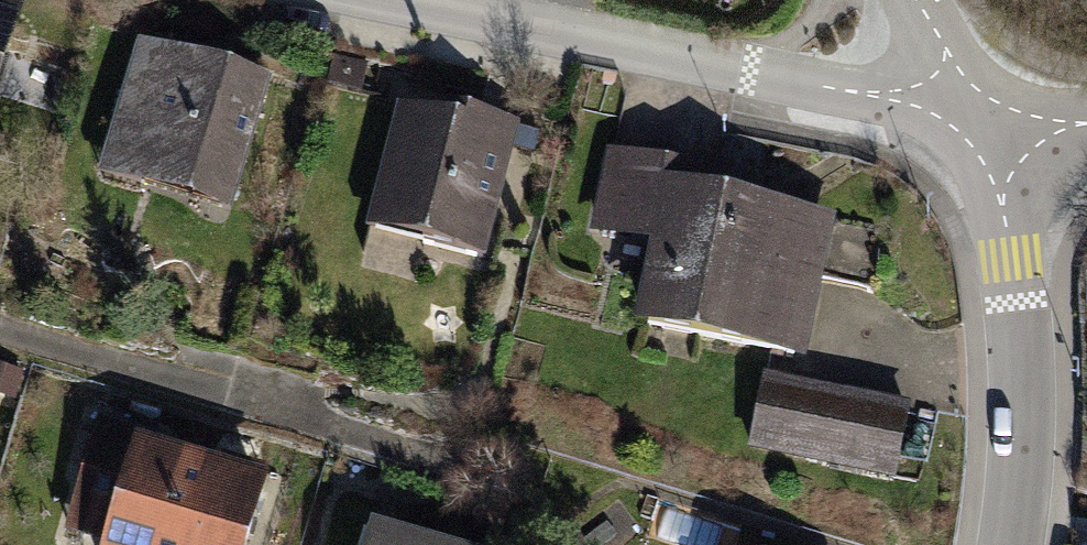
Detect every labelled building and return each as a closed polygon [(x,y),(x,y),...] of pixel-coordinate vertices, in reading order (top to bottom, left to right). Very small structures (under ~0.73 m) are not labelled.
[(13,0),(0,0),(0,125),(39,9),(13,0)] [(277,82),(141,44),(106,170),(241,208),(277,82)] [(525,136),(402,106),(372,229),(494,259),(525,136)] [(678,163),(615,151),(599,234),(662,246),(646,328),(821,362),(849,216),(674,182),(678,163)] [(922,408),(774,379),(759,457),(906,486),(922,408)] [(104,431),(73,537),(103,544),(263,544),(281,482),(104,431)] [(383,528),(379,544),(448,544),(383,528)]
